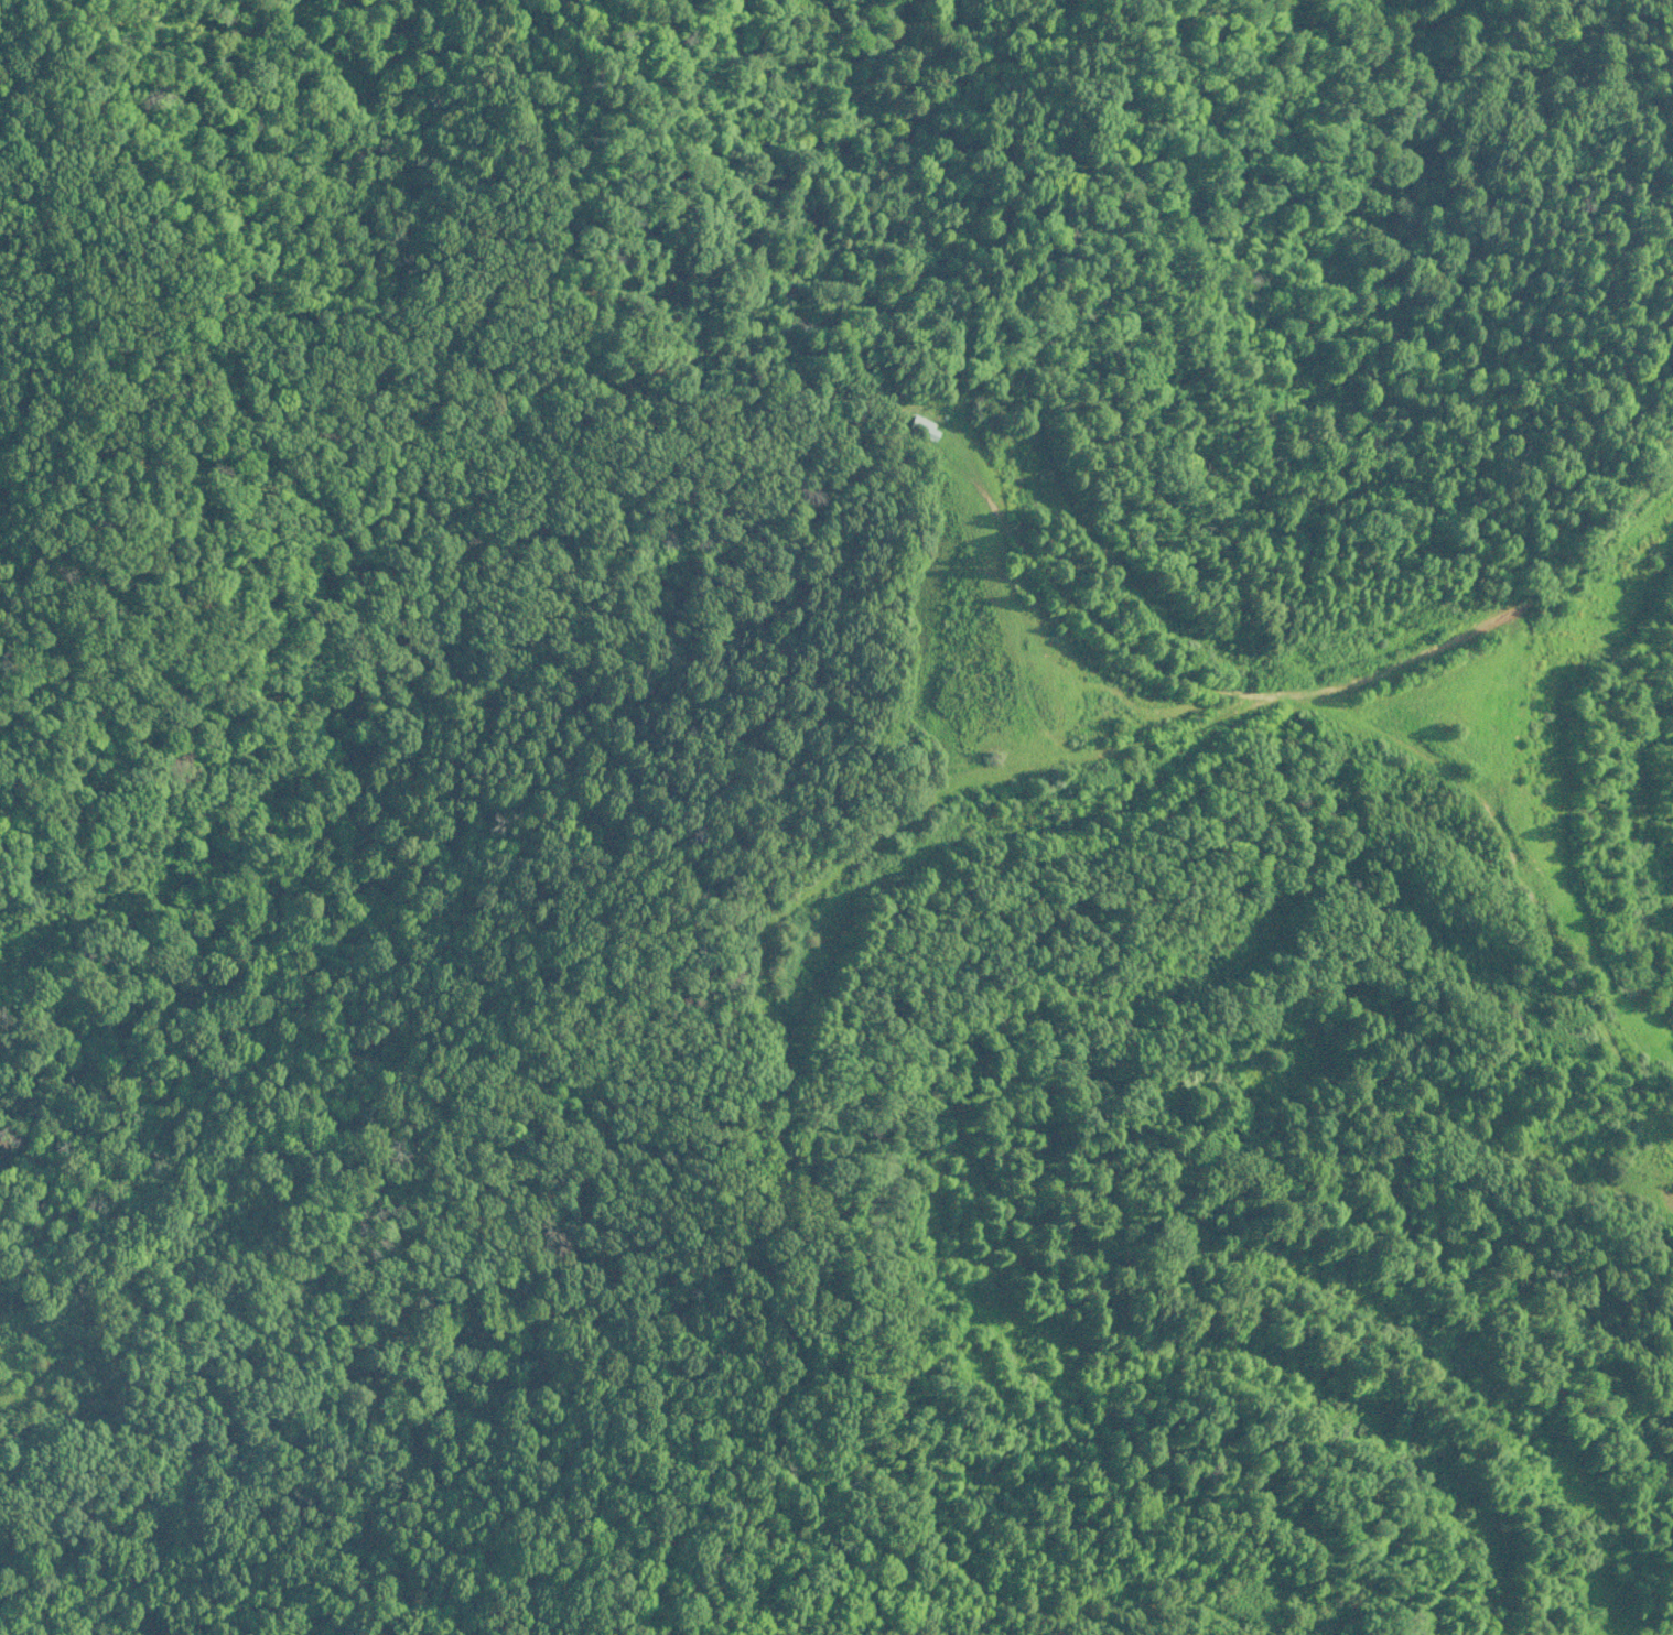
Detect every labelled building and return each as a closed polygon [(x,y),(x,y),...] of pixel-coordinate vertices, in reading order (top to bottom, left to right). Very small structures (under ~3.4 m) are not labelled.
[(942,429),(916,416),(909,430),(935,443),(942,429)]
